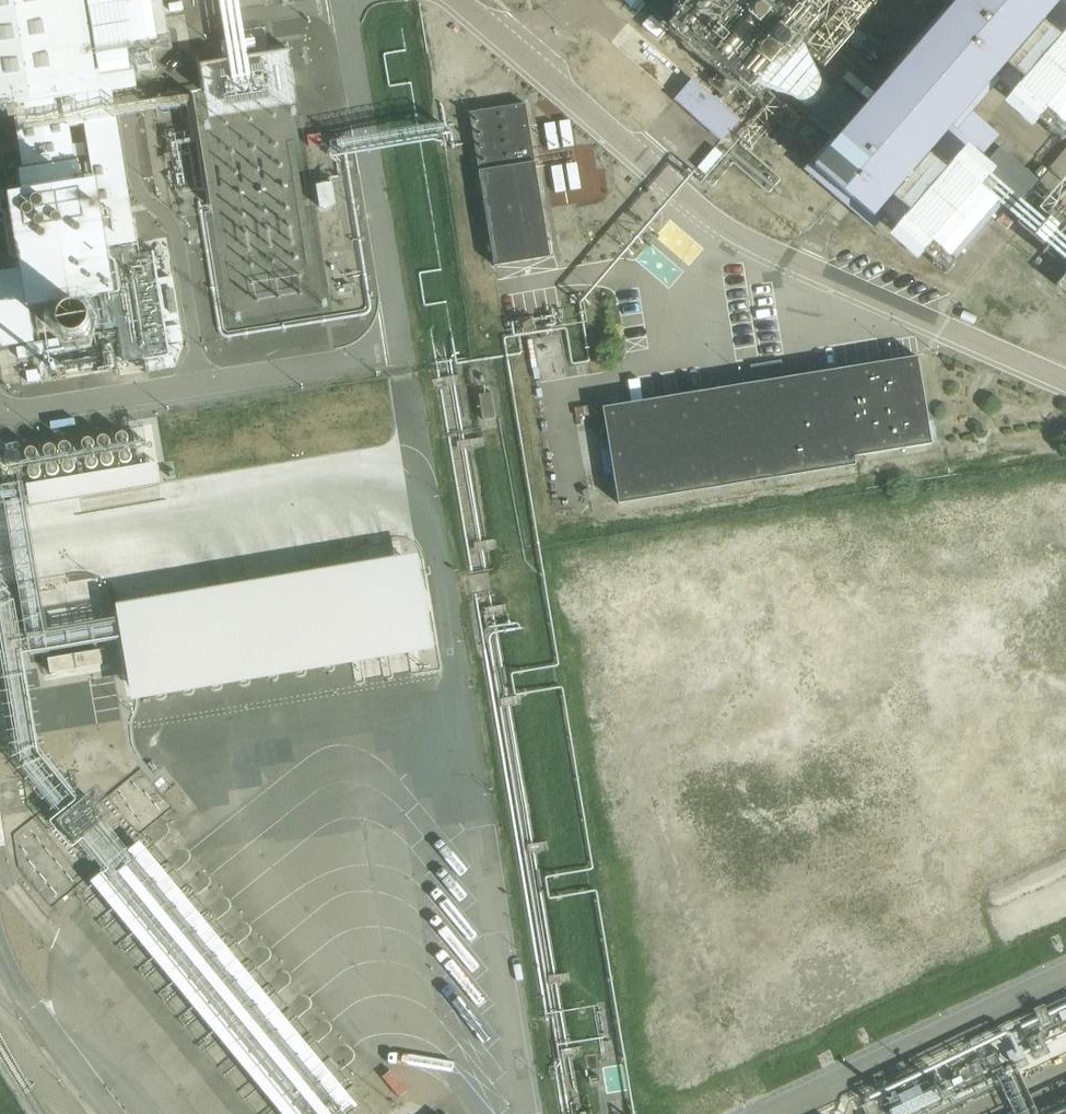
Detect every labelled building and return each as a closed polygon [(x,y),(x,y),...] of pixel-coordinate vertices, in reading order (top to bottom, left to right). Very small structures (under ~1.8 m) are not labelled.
[(100,95),(84,0),(0,0),(0,111),(100,95)] [(807,179),(867,229),(1062,0),(959,0),(807,179)] [(1011,105),(1028,120),(1007,144),(1035,169),(1049,153),(1065,168),(1065,78),(1048,63),(1011,105)] [(741,121),(695,79),(676,101),(722,142),(741,121)] [(862,85),(854,96),(867,106),(876,95),(862,85)] [(526,105),(470,114),(495,267),(551,257),(526,105)] [(935,192),(897,235),(914,249),(893,272),(922,298),(935,283),(951,297),(999,242),(984,228),(1001,208),(972,182),(950,206),(935,192)] [(817,371),(844,366),(839,339),(812,344),(817,371)] [(921,360),(607,411),(623,509),(864,470),(862,461),(936,449),(921,360)] [(781,362),(751,367),(753,380),(783,375),(781,362)] [(276,1113),(360,1113),(361,1113),(141,847),(90,890),(276,1113)]
